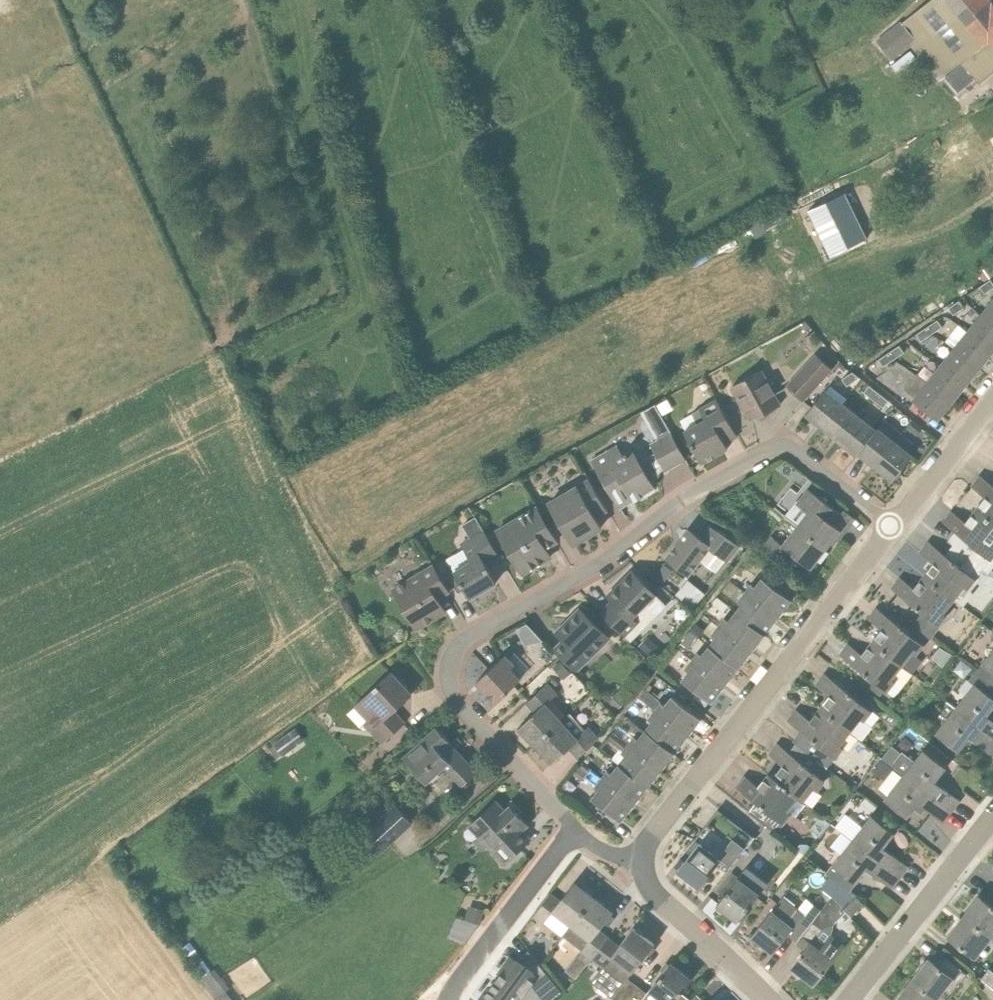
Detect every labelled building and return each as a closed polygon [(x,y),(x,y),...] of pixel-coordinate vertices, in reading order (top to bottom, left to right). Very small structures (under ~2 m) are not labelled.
[(946,44),(992,36),(992,35),(992,0),(932,0),(918,11),(914,5),(876,35),(880,40),(879,41),(892,56),(909,43),(932,31),(946,44)] [(909,43),(945,89),(955,100),(978,83),(992,71),(992,35),(992,36),(946,44),(932,31),(909,43)] [(830,256),(866,239),(844,192),(808,209),(830,256)] [(992,275),(992,272),(990,267),(980,273),(985,281),(992,275)] [(985,294),(992,288),(992,283),(991,279),(980,287),(985,294)] [(948,308),(953,315),(964,308),(959,300),(948,308)] [(992,324),(992,303),(983,315),(992,324)] [(969,332),(992,351),(992,350),(992,324),(983,315),(969,332)] [(927,327),(932,334),(943,327),(937,320),(927,327)] [(921,341),(932,334),(927,327),(916,334),(921,341)] [(955,349),(979,368),(992,351),(969,332),(955,349)] [(889,352),(894,359),(904,352),(899,345),(889,352)] [(955,349),(941,366),(965,385),(979,368),(955,349)] [(884,367),(894,359),(889,352),(878,359),(884,367)] [(816,353),(788,387),(803,400),(833,368),(816,353)] [(965,385),(941,366),(928,383),(951,402),(965,385)] [(752,420),(780,405),(761,370),(733,385),(752,420)] [(842,379),(847,386),(860,378),(853,372),(842,379)] [(938,419),(951,402),(928,383),(917,374),(905,389),(916,397),(914,400),(938,419)] [(879,393),(869,385),(864,392),(874,400),(879,393)] [(826,389),(806,414),(823,428),(843,403),(826,389)] [(879,393),(874,400),(884,408),(889,401),(879,393)] [(700,408),(700,409),(692,413),(698,423),(685,430),(702,462),(728,447),(722,437),(734,430),(717,399),(700,408)] [(823,428),(840,441),(860,417),(843,403),(823,428)] [(877,430),(876,430),(860,417),(840,441),(857,455),(859,453),(858,453),(877,430)] [(923,427),(913,419),(907,428),(917,435),(923,427)] [(876,467),(896,442),(878,427),(876,430),(877,430),(858,453),(859,453),(876,467)] [(666,470),(685,459),(670,434),(651,445),(656,453),(648,458),(657,473),(665,468),(666,470)] [(892,480),(912,455),(896,442),(876,467),(892,480)] [(617,445),(592,461),(620,507),(654,487),(649,478),(657,473),(648,458),(640,463),(632,450),(624,455),(617,445)] [(975,509),(992,523),(992,485),(980,475),(971,486),(985,497),(975,509)] [(596,516),(607,509),(590,479),(548,503),(572,544),(602,526),(596,516)] [(778,503),(788,511),(785,515),(794,522),(804,509),(796,503),(797,503),(802,496),(797,492),(791,487),(778,503)] [(841,513),(809,488),(801,499),(812,507),(797,526),(825,548),(841,529),(833,523),(841,513)] [(523,573),(550,557),(545,547),(556,540),(536,507),(498,530),(523,573)] [(975,509),(965,521),(952,511),(943,522),(975,547),(968,557),(982,567),(982,568),(989,574),(992,568),(992,523),(975,509)] [(737,547),(711,526),(701,538),(688,528),(666,557),(687,574),(699,559),(716,572),(725,560),(726,561),(737,547)] [(793,554),(810,568),(825,548),(797,526),(783,544),(772,536),(764,546),(786,563),(793,554)] [(469,597),(497,581),(485,562),(498,554),(484,530),(478,534),(461,543),(471,561),(453,572),(469,597)] [(960,566),(928,541),(920,552),(933,563),(923,576),(953,599),(964,585),(968,589),(976,578),(975,577),(982,568),(982,567),(968,557),(960,566)] [(673,571),(664,564),(653,577),(662,585),(673,571)] [(417,628),(445,611),(437,598),(448,591),(433,565),(393,589),(417,628)] [(625,635),(637,621),(631,616),(655,591),(632,571),(613,590),(617,593),(611,599),(613,600),(601,613),(625,635)] [(953,599),(923,576),(914,588),(900,577),(891,588),(923,613),(915,623),(931,635),(948,614),(943,611),(953,599)] [(690,577),(679,592),(695,603),(706,588),(690,577)] [(777,616),(791,599),(763,577),(756,586),(752,583),(746,592),(777,616)] [(777,616),(746,592),(739,600),(743,603),(736,612),(764,634),(777,616)] [(872,641),(902,665),(910,653),(915,655),(924,644),(931,635),(915,623),(908,632),(876,607),(868,618),(881,629),(872,641)] [(563,639),(554,649),(553,650),(576,672),(609,636),(579,608),(556,632),(563,639)] [(726,617),(719,626),(750,651),(764,634),(736,612),(730,620),(726,617)] [(520,625),(529,642),(539,636),(530,619),(520,625)] [(704,629),(696,623),(690,630),(699,637),(704,629)] [(709,646),(737,668),(750,651),(719,626),(712,634),(716,637),(709,646)] [(699,637),(690,630),(684,638),(685,638),(693,645),(699,637)] [(840,654),(887,692),(894,697),(913,674),(901,665),(902,665),(872,641),(862,654),(848,643),(840,654)] [(654,642),(644,652),(651,658),(660,648),(654,642)] [(692,660),(724,685),(737,668),(709,646),(703,654),(699,651),(692,660)] [(982,662),(983,663),(976,672),(992,686),(992,648),(982,662)] [(496,703),(512,690),(509,688),(520,678),(511,669),(516,665),(505,654),(476,682),(496,703)] [(560,660),(554,666),(565,678),(571,673),(560,660)] [(682,680),(710,702),(724,685),(692,660),(685,668),(689,671),(682,680)] [(411,694),(391,671),(355,705),(368,720),(365,723),(383,742),(404,723),(393,711),(411,694)] [(976,672),(968,682),(973,686),(955,709),(992,739),(992,719),(986,714),(992,706),(992,696),(992,695),(992,686),(976,672)] [(820,707),(850,731),(859,719),(863,722),(872,711),(825,673),(816,684),(829,695),(820,707)] [(535,745),(561,721),(546,704),(557,694),(547,683),(526,702),(535,711),(518,727),(535,745)] [(620,688),(605,702),(614,712),(629,698),(620,688)] [(935,692),(943,698),(946,694),(946,690),(943,688),(938,688),(935,692)] [(662,702),(661,702),(655,710),(687,735),(701,718),(672,696),(666,705),(662,702)] [(797,709),(788,720),(835,758),(844,747),(840,744),(850,731),(820,707),(810,720),(797,709)] [(955,709),(936,733),(958,750),(970,736),(992,754),(992,739),(955,709)] [(646,730),(674,752),(687,735),(655,710),(648,719),(652,722),(646,730)] [(561,721),(535,745),(552,763),(569,747),(578,757),(599,738),(588,726),(584,730),(569,713),(562,721),(561,721)] [(906,724),(875,767),(894,781),(925,737),(906,724)] [(444,766),(458,781),(463,785),(477,772),(450,743),(451,742),(436,726),(402,758),(426,783),(444,766)] [(674,752),(646,730),(639,739),(635,736),(628,744),(660,769),(674,752)] [(276,745),(271,748),(277,756),(281,753),(283,755),(292,748),(283,738),(275,744),(276,745)] [(826,782),(778,743),(769,754),(783,765),(773,777),(806,802),(816,789),(819,791),(826,782)] [(619,764),(647,786),(660,769),(628,744),(622,753),(626,756),(619,764)] [(905,774),(952,811),(960,800),(935,780),(946,766),(924,750),(905,774)] [(583,762),(573,773),(580,780),(590,769),(583,762)] [(601,778),(633,803),(647,786),(619,764),(612,773),(608,770),(601,778)] [(785,823),(792,814),(795,816),(806,802),(806,803),(806,802),(773,777),(769,773),(758,786),(745,775),(736,786),(755,800),(748,809),(774,829),(774,828),(781,820),(785,823)] [(886,799),(907,816),(918,802),(943,822),(952,811),(905,774),(886,799)] [(633,803),(601,778),(595,787),(599,790),(592,799),(620,821),(633,803)] [(413,822),(396,805),(361,837),(377,855),(412,824),(412,823),(413,822)] [(500,815),(491,805),(470,826),(504,864),(526,843),(518,834),(527,825),(510,806),(500,815)] [(699,886),(720,858),(730,866),(752,838),(717,810),(695,838),(699,842),(678,870),(699,886)] [(853,841),(900,877),(909,866),(883,846),(894,832),(873,816),(853,841)] [(900,877),(853,841),(834,866),(855,882),(866,868),(892,887),(900,877)] [(811,846),(807,843),(800,843),(797,847),(804,853),(811,846)] [(724,895),(740,876),(733,871),(718,890),(724,895)] [(832,896),(841,884),(830,875),(821,887),(832,896)] [(738,921),(761,893),(740,876),(724,895),(717,904),(738,921)] [(572,924),(594,896),(574,881),(561,899),(553,893),(537,916),(546,923),(555,911),(571,924),(572,924)] [(832,896),(844,908),(856,896),(841,884),(832,896)] [(979,895),(963,915),(990,936),(992,932),(992,906),(979,895)] [(591,958),(608,937),(599,931),(613,912),(594,896),(572,924),(571,924),(562,935),(582,950),(577,956),(587,963),(591,958)] [(847,911),(844,908),(832,896),(821,910),(822,910),(821,911),(834,924),(847,911)] [(856,896),(844,908),(847,911),(851,916),(864,903),(856,896)] [(797,941),(812,922),(799,911),(782,897),(751,935),(773,952),(788,933),(797,941)] [(485,911),(469,905),(464,919),(480,925),(485,911)] [(973,958),(990,936),(963,915),(947,936),(973,958)] [(825,943),(817,937),(823,929),(812,922),(797,941),(795,943),(804,950),(791,966),(813,984),(843,946),(831,936),(825,943)] [(628,978),(633,970),(654,944),(633,927),(620,947),(608,937),(591,958),(624,983),(628,978)] [(563,994),(532,953),(521,967),(513,961),(480,999),(520,999),(532,986),(542,999),(553,999),(563,994)] [(938,999),(947,999),(966,975),(946,957),(939,966),(930,959),(913,980),(938,999)] [(671,962),(649,990),(647,992),(641,999),(690,999),(681,993),(692,978),(671,962)] [(201,979),(217,999),(231,999),(224,991),(229,988),(214,969),(201,979)] [(989,969),(981,979),(987,984),(992,989),(992,972),(989,969)] [(638,985),(628,978),(624,983),(613,998),(616,999),(626,999),(638,985)] [(897,999),(938,999),(913,980),(897,999)] [(987,984),(982,990),(987,999),(992,999),(992,989),(987,984)] [(638,985),(626,999),(641,999),(647,992),(638,985)]
